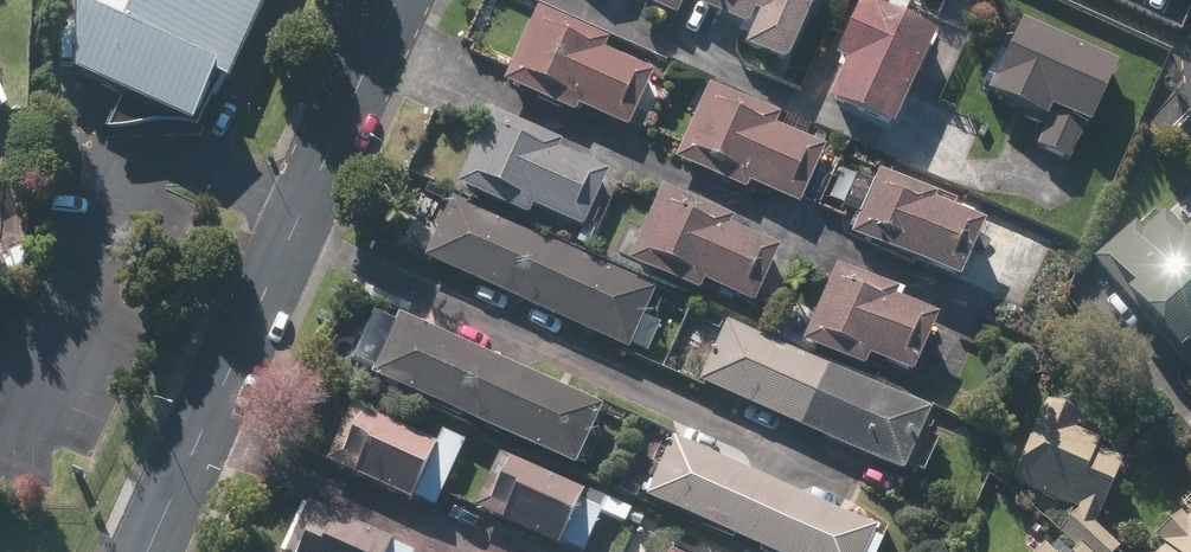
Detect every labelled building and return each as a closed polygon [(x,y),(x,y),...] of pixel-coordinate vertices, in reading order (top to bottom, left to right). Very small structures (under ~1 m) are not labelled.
[(74,86),(185,137),(212,80),(225,86),(266,0),(76,0),(74,86)] [(684,3),(752,34),(742,56),(780,73),(814,0),(628,0),(626,3),(674,25),(684,3)] [(831,63),(840,67),(822,107),(889,137),(934,37),(902,22),(912,0),(859,0),(831,63)] [(577,110),(626,130),(648,74),(597,54),(604,37),(534,10),(502,90),(574,119),(577,110)] [(1019,20),(982,100),(1039,126),(1029,148),(1073,167),(1119,65),(1019,20)] [(747,185),(798,208),(822,154),(765,129),(773,112),(708,84),(673,164),(743,195),(747,185)] [(557,237),(591,253),(622,181),(556,152),(559,145),(484,111),(449,189),(527,224),(533,211),(563,224),(557,237)] [(979,230),(857,175),(831,233),(953,288),(979,230)] [(433,227),(418,262),(646,360),(661,324),(640,315),(652,288),(419,188),(407,215),(433,227)] [(701,290),(747,312),(776,252),(726,228),(729,220),(662,188),(624,267),(695,301),(701,290)] [(1089,263),(1190,374),(1190,239),(1165,211),(1140,234),(1131,224),(1089,263)] [(866,364),(909,383),(936,324),(885,302),(891,290),(836,266),(800,347),(862,375),(866,364)] [(374,308),(345,372),(570,474),(599,410),(374,308)] [(693,383),(900,477),(904,468),(923,477),(939,442),(920,433),(928,416),(721,322),(693,383)] [(431,448),(348,409),(322,465),(405,504),(431,448)] [(1064,507),(1029,551),(1117,551),(1118,551),(1096,532),(1129,444),(1037,409),(1008,486),(1064,507)] [(641,501),(753,551),(865,551),(873,534),(669,441),(641,501)] [(507,460),(481,516),(555,550),(581,494),(507,460)] [(1150,541),(1159,549),(1156,551),(1190,551),(1190,498),(1150,541)] [(295,551),(388,551),(390,546),(314,510),(295,551)]
